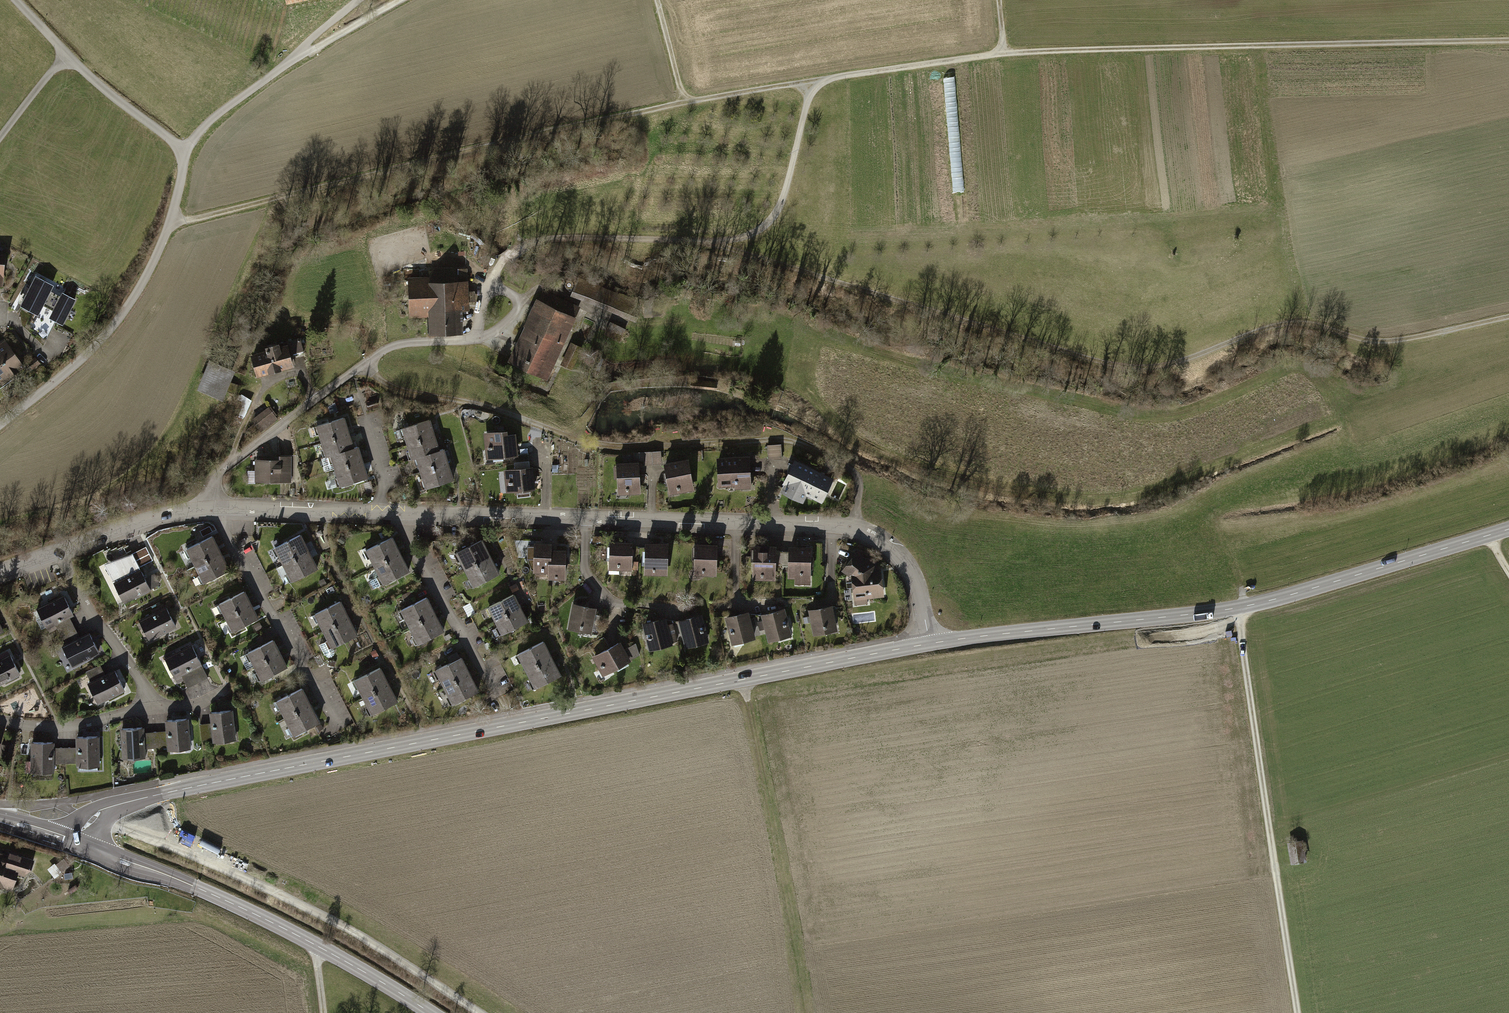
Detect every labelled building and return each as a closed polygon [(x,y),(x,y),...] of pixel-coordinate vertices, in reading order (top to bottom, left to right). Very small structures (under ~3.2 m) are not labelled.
[(956,100),(955,72),(945,72),(947,101),(956,100)] [(430,277),(411,278),(411,319),(430,318),(431,335),(465,334),(464,312),(471,312),(471,281),(468,281),(468,270),(430,270),(430,277)] [(53,287),(36,278),(21,308),(38,317),(44,306),(50,294),(53,287)] [(579,282),(573,294),(637,322),(643,310),(579,282)] [(580,309),(544,292),(540,300),(538,299),(509,363),(547,381),(580,309)] [(54,312),(60,299),(50,294),(44,306),(54,312)] [(76,301),(62,295),(60,299),(54,312),(50,320),(63,327),(76,301)] [(644,307),(646,318),(661,316),(660,305),(644,307)] [(626,331),(611,324),(606,333),(622,340),(626,331)] [(304,356),(300,341),(264,350),(265,353),(250,357),(256,380),(271,376),(272,379),(282,377),(281,373),(295,370),(292,359),(304,356)] [(3,342),(0,344),(0,388),(24,369),(3,342)] [(41,368),(38,363),(30,369),(34,373),(41,368)] [(234,374),(209,363),(197,392),(222,403),(234,374)] [(718,384),(692,381),(691,389),(718,392),(718,384)] [(277,423),(268,411),(252,422),(261,434),(277,423)] [(320,444),(349,435),(345,420),(310,431),(312,439),(318,437),(320,444)] [(405,446),(434,437),(429,422),(418,426),(394,434),(397,442),(403,440),(405,446)] [(509,433),(484,435),(486,463),(494,462),(494,468),(504,467),(504,461),(514,460),(518,460),(518,453),(516,436),(510,437),(509,433)] [(349,435),(320,444),(326,461),(355,451),(354,448),(363,445),(359,434),(350,437),(349,435)] [(434,437),(405,446),(411,463),(415,461),(440,453),(434,437)] [(782,459),(782,447),(768,447),(769,460),(782,459)] [(326,476),(334,473),(363,464),(359,450),(355,451),(326,461),(322,462),(326,476)] [(415,461),(420,476),(449,467),(447,460),(450,459),(448,454),(445,454),(444,452),(440,453),(415,461)] [(518,460),(514,460),(515,473),(530,471),(529,459),(524,460),(523,452),(518,453),(518,460)] [(661,454),(634,455),(634,465),(639,465),(639,468),(662,467),(661,454)] [(280,463),(256,463),(256,473),(249,473),(249,486),(292,486),(292,458),(280,458),(280,463)] [(750,458),(717,461),(719,490),(738,489),(738,492),(752,491),(750,458)] [(694,494),(689,462),(664,466),(666,475),(664,476),(666,488),(668,488),(669,498),(694,494)] [(836,482),(795,462),(792,469),(790,467),(784,479),(787,480),(783,487),(786,488),(782,496),(805,507),(809,500),(823,507),(836,482)] [(364,467),(363,464),(334,473),(340,489),(369,480),(367,475),(373,473),(370,465),(364,467)] [(639,468),(639,465),(634,465),(617,466),(618,497),(640,496),(639,468)] [(454,482),(449,467),(420,476),(415,478),(420,493),(454,482)] [(515,473),(504,474),(506,496),(536,493),(534,471),(530,471),(515,473)] [(372,483),(365,485),(367,496),(375,494),(372,483)] [(286,562),(314,548),(305,532),(277,546),(286,562)] [(196,564),(223,551),(215,534),(188,547),(196,564)] [(377,565),(404,552),(396,534),(369,547),(377,565)] [(469,567),(496,553),(487,536),(460,550),(469,567)] [(554,569),(555,546),(556,539),(540,538),(538,568),(554,569)] [(635,568),(636,539),(615,539),(614,568),(635,568)] [(672,574),(673,540),(650,539),(649,573),(672,574)] [(721,573),(722,540),(698,540),(698,573),(721,573)] [(781,580),(782,543),(757,542),(756,579),(781,580)] [(816,544),(794,543),(792,580),(814,581),(816,544)] [(107,551),(110,561),(130,554),(127,545),(107,551)] [(555,546),(554,569),(553,576),(569,577),(571,547),(555,546)] [(314,548),(286,562),(295,580),(323,566),(314,548)] [(863,573),(858,578),(859,603),(871,602),(871,598),(890,597),(888,564),(881,565),(862,549),(851,564),(863,573)] [(223,551),(196,564),(205,582),(232,568),(223,551)] [(404,552),(377,565),(386,583),(413,570),(404,552)] [(496,553),(469,567),(478,584),(505,569),(496,553)] [(125,603),(151,591),(137,559),(111,570),(125,603)] [(228,616),(255,602),(248,589),(221,604),(228,616)] [(500,617),(525,604),(518,591),(493,604),(500,617)] [(76,614),(64,593),(40,607),(51,628),(57,625),(70,617),(76,614)] [(414,627),(439,612),(430,595),(404,609),(414,627)] [(325,627),(352,612),(344,598),(317,613),(325,627)] [(601,605),(577,601),(572,626),(596,630),(601,605)] [(255,602),(228,616),(235,630),(262,615),(255,602)] [(841,627),(837,603),(813,608),(818,631),(841,627)] [(525,604),(500,617),(507,630),(532,617),(525,604)] [(797,633),(790,605),(766,612),(774,639),(797,633)] [(178,627),(168,607),(142,620),(152,640),(178,627)] [(760,636),(753,609),(731,615),(738,642),(760,636)] [(352,612),(325,627),(336,646),(362,632),(352,612)] [(439,612),(414,627),(423,643),(448,629),(439,612)] [(713,640),(707,612),(684,618),(690,645),(713,640)] [(677,642),(671,614),(647,620),(654,648),(677,642)] [(67,643),(81,636),(70,617),(57,625),(67,643)] [(101,652),(89,631),(81,636),(67,643),(64,645),(76,666),(101,652)] [(258,665),(284,651),(277,638),(251,652),(258,665)] [(531,669),(558,656),(549,638),(522,652),(531,669)] [(635,658),(625,639),(596,654),(606,673),(635,658)] [(327,642),(320,646),(325,655),(332,651),(327,642)] [(211,678),(193,644),(168,657),(181,682),(185,680),(190,689),(211,678)] [(284,651),(258,665),(266,678),(292,664),(284,651)] [(11,652),(0,658),(0,685),(22,673),(11,652)] [(448,685),(475,671),(466,654),(439,669),(448,685)] [(558,656),(531,669),(539,686),(566,672),(558,656)] [(366,695),(392,680),(384,665),(357,680),(366,695)] [(128,689),(117,670),(107,676),(101,666),(88,674),(93,682),(90,683),(102,704),(128,689)] [(475,671),(448,685),(457,702),(484,687),(475,671)] [(392,680),(366,695),(376,713),(403,698),(392,680)] [(288,716),(314,701),(306,686),(279,701),(288,716)] [(314,701),(288,716),(298,734),(324,720),(314,701)] [(239,739),(236,709),(212,712),(213,723),(202,724),(204,739),(217,738),(218,741),(239,739)] [(194,747),(192,718),(167,720),(168,729),(170,749),(194,747)] [(146,731),(146,727),(122,729),(125,756),(148,754),(148,751),(146,731)] [(168,729),(146,731),(148,751),(170,749),(168,729)] [(103,765),(102,736),(79,737),(79,747),(79,762),(79,766),(103,765)] [(56,747),(56,742),(33,742),(34,772),(57,772),(57,763),(56,747)] [(79,747),(56,747),(57,763),(79,762),(79,747)] [(1302,841),(1289,843),(1292,862),(1305,860),(1302,841)] [(15,890),(20,874),(30,877),(36,859),(11,851),(10,854),(1,851),(0,855),(0,885),(15,890)]
